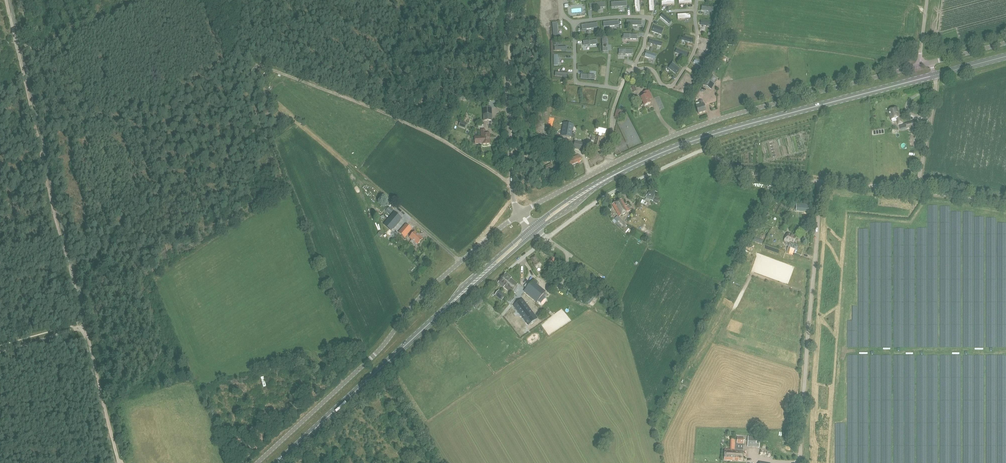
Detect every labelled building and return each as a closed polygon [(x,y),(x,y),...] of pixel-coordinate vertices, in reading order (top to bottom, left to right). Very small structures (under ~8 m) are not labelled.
[(663,13),(660,16),(667,23),(670,20),(663,13)] [(663,28),(654,25),(652,31),(661,35),(663,28)] [(702,42),(701,46),(703,46),(703,49),(709,51),(711,44),(702,42)] [(686,57),(688,52),(677,48),(675,53),(686,57)] [(645,56),(654,59),(655,54),(646,51),(645,56)] [(694,62),(703,67),(705,63),(695,59),(694,62)] [(676,74),(680,68),(673,62),(668,68),(676,74)] [(711,89),(717,79),(709,74),(703,85),(711,89)] [(690,81),(687,86),(691,88),(696,79),(687,75),(685,79),(690,81)] [(452,95),(456,102),(463,98),(457,89),(449,95),(450,96),(452,95)] [(647,95),(650,94),(649,90),(643,93),(644,96),(641,97),(645,106),(651,103),(647,95)] [(698,114),(706,112),(704,104),(703,100),(699,101),(700,105),(696,106),(698,114)] [(541,147),(550,145),(539,104),(530,106),(541,147)] [(484,121),(492,120),(491,108),(483,108),(484,121)] [(898,124),(903,123),(900,116),(897,108),(889,110),(892,120),(897,118),(898,124)] [(575,138),(575,135),(572,134),(574,124),(563,122),(561,135),(575,138)] [(475,144),(482,144),(490,144),(490,134),(485,134),(485,130),(481,130),(481,134),(482,134),(482,137),(475,137),(475,144)] [(603,152),(604,147),(602,147),(604,138),(592,135),(590,144),(589,144),(587,149),(603,152)] [(575,141),(573,148),(581,150),(583,143),(575,141)] [(565,158),(567,164),(568,166),(581,161),(579,155),(569,159),(568,156),(565,158)] [(646,198),(651,201),(653,202),(657,193),(654,192),(650,190),(647,195),(645,198),(646,198)] [(619,217),(629,211),(622,199),(612,204),(619,217)] [(394,212),(388,219),(384,224),(391,231),(402,218),(394,212)] [(621,230),(626,225),(618,216),(615,219),(617,221),(615,223),(621,230)] [(410,242),(413,244),(415,242),(418,245),(423,239),(414,232),(414,233),(411,230),(412,230),(406,225),(399,233),(405,238),(407,235),(410,237),(410,238),(412,240),(410,242)] [(794,244),(793,244),(797,237),(788,232),(784,241),(786,242),(785,244),(786,245),(789,247),(786,252),(793,255),(793,254),(800,257),(804,246),(798,243),(796,246),(794,245),(794,244)] [(536,269),(541,265),(539,262),(535,255),(531,258),(535,265),(534,266),(536,269)] [(511,293),(518,284),(511,278),(512,277),(506,273),(498,283),(503,288),(504,287),(511,293)] [(537,302),(544,294),(535,286),(538,283),(534,280),(524,291),(537,302)] [(501,301),(506,296),(499,290),(495,295),(501,301)] [(591,293),(585,300),(589,304),(596,297),(591,293)] [(522,299),(513,305),(524,320),(529,317),(531,320),(535,318),(522,299)] [(756,440),(756,437),(748,436),(747,446),(759,447),(760,440),(756,440)] [(743,461),(743,450),(737,450),(737,444),(744,444),(744,438),(737,438),(737,440),(735,440),(734,450),(725,449),(724,460),(743,461)]
